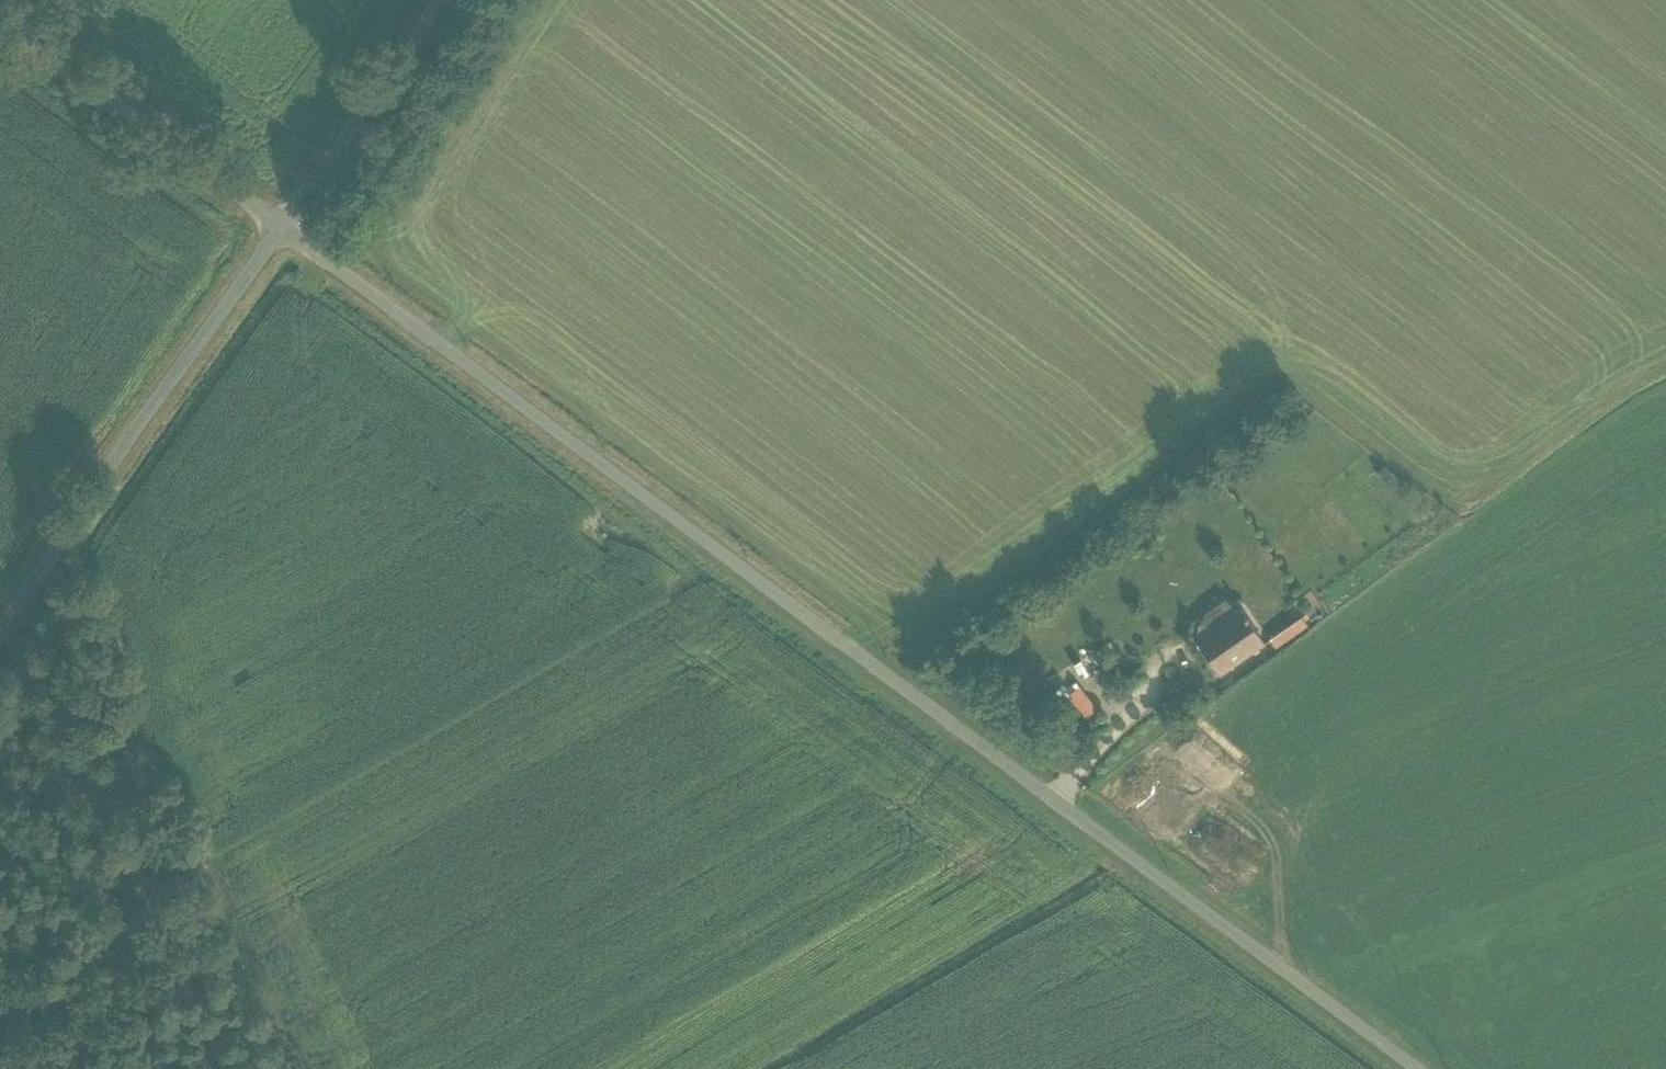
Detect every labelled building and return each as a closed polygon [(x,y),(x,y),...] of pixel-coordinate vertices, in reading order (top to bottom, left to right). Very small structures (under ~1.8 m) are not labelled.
[(1238,599),(1197,629),(1217,657),(1258,627),(1238,599)] [(1072,678),(1060,684),(1072,709),(1084,704),(1072,678)]
